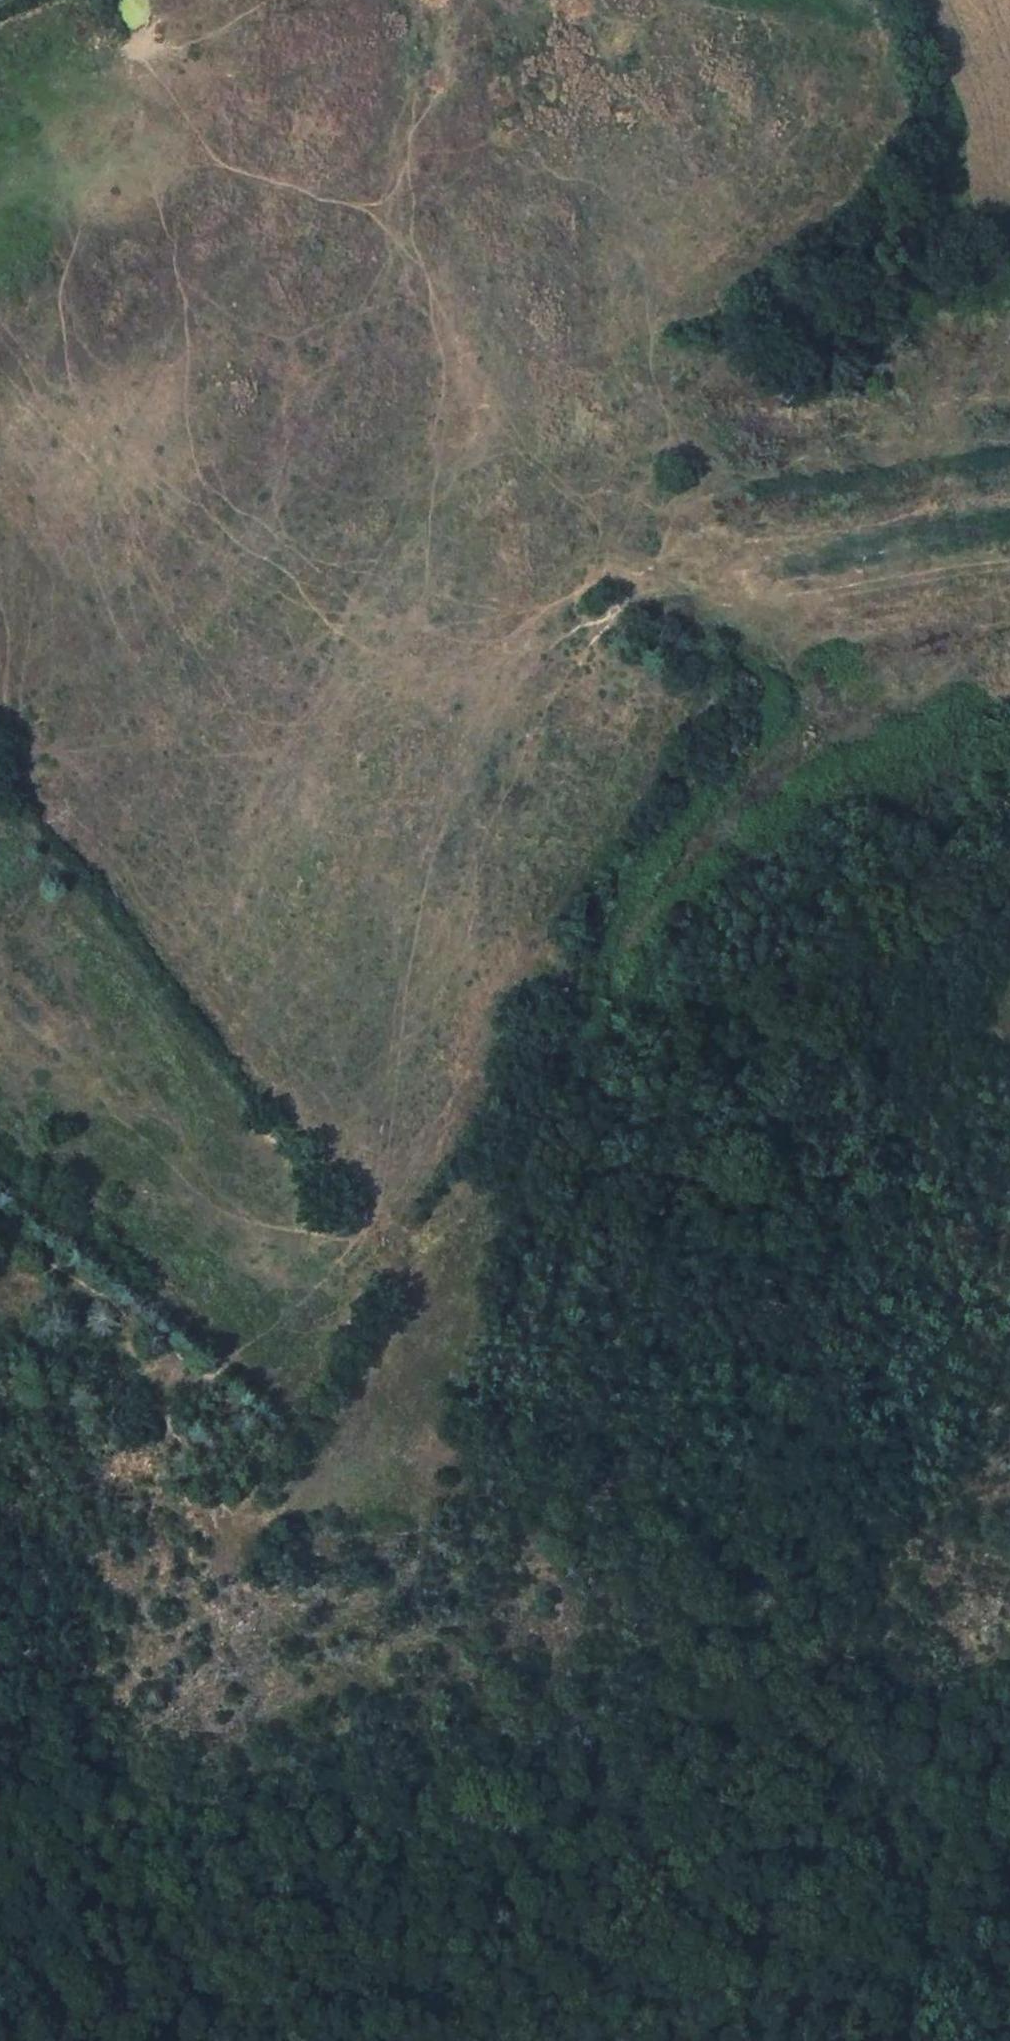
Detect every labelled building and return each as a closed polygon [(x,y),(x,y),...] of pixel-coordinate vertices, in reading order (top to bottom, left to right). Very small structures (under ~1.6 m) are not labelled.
[(13,1647),(0,1637),(0,1665),(13,1647)]
